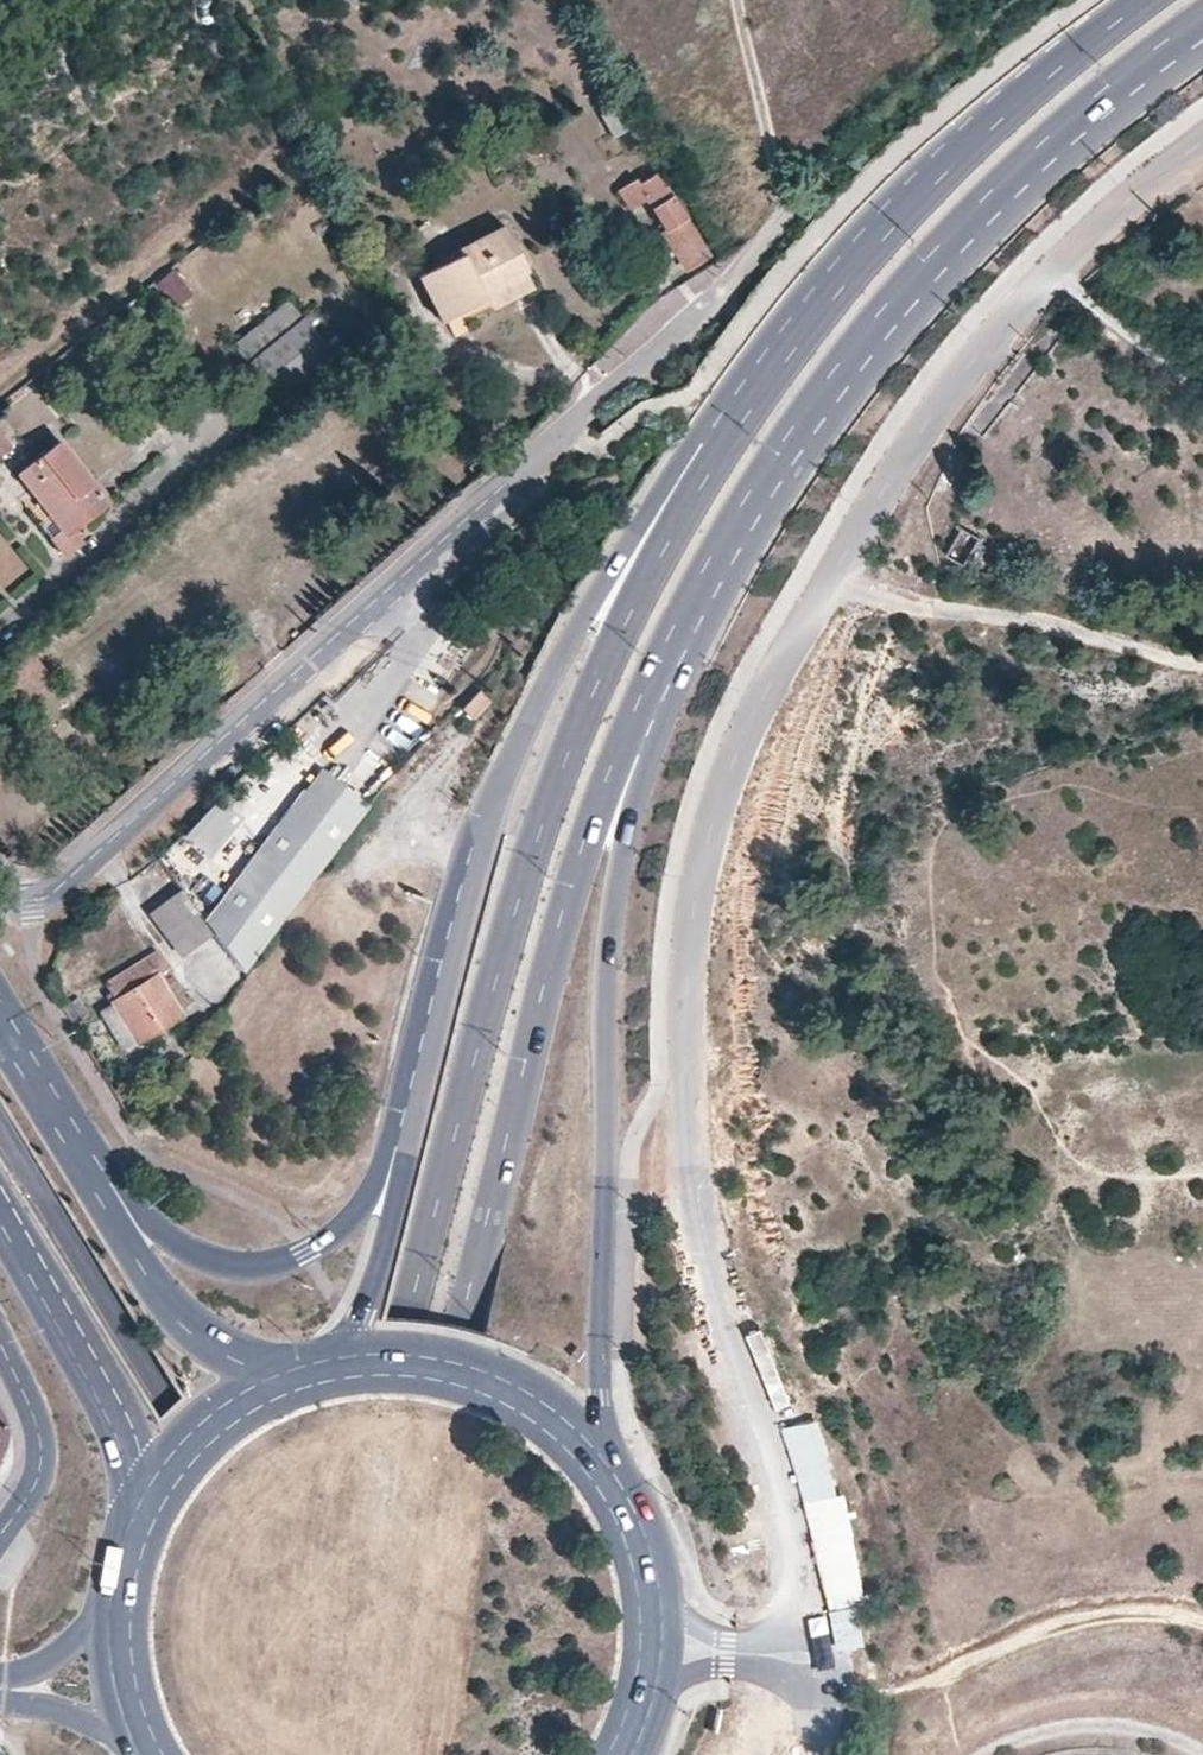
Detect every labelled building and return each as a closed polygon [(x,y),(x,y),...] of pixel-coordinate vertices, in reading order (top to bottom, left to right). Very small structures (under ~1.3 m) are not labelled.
[(624,94),(601,108),(615,132),(638,117),(624,94)] [(636,174),(617,186),(630,206),(647,195),(661,216),(657,219),(662,228),(665,226),(676,245),(689,264),(709,251),(658,166),(638,178),(636,174)] [(460,256),(419,279),(443,323),(447,321),(452,331),(520,291),(533,283),(525,268),(528,266),(504,224),(457,251),(460,256)] [(179,267),(154,282),(171,309),(196,294),(179,267)] [(285,306),(234,349),(275,400),(328,356),(285,306)] [(16,438),(0,419),(0,452),(16,438)] [(60,439),(16,472),(34,496),(22,505),(60,554),(80,539),(72,529),(95,511),(107,502),(60,439)] [(946,550),(961,562),(980,534),(964,524),(946,550)] [(478,684),(463,701),(473,710),(489,693),(478,684)] [(193,886),(184,896),(211,934),(239,974),(367,804),(325,772),(309,794),(220,909),(193,886)] [(184,896),(179,889),(147,913),(179,957),(211,934),(184,896)] [(148,958),(105,983),(116,999),(100,1008),(126,1050),(184,1015),(160,976),(175,966),(161,945),(153,951),(146,955),(148,958)] [(801,1400),(793,1369),(777,1373),(765,1328),(752,1331),(771,1408),(801,1400)] [(789,1425),(832,1651),(870,1644),(827,1418),(789,1425)]
